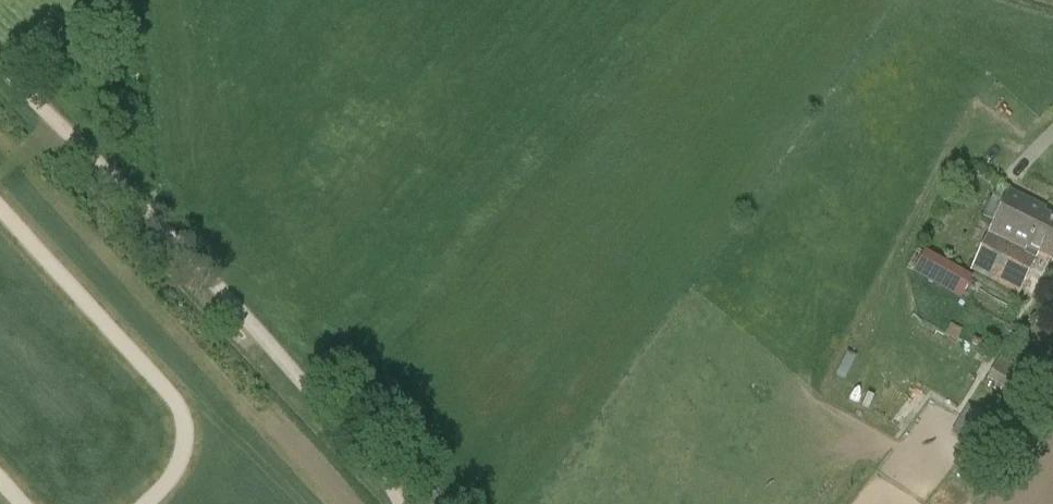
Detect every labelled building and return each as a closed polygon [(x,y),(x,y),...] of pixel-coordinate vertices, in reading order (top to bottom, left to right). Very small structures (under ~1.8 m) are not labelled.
[(1009,192),(988,235),(971,270),(1018,294),(1037,256),(1025,250),(1026,248),(1052,260),(1052,258),(1052,220),(1043,215),(1045,210),(1009,192)] [(923,250),(911,273),(962,297),(973,274),(923,250)] [(987,380),(1033,406),(1046,382),(1000,356),(987,380)]
